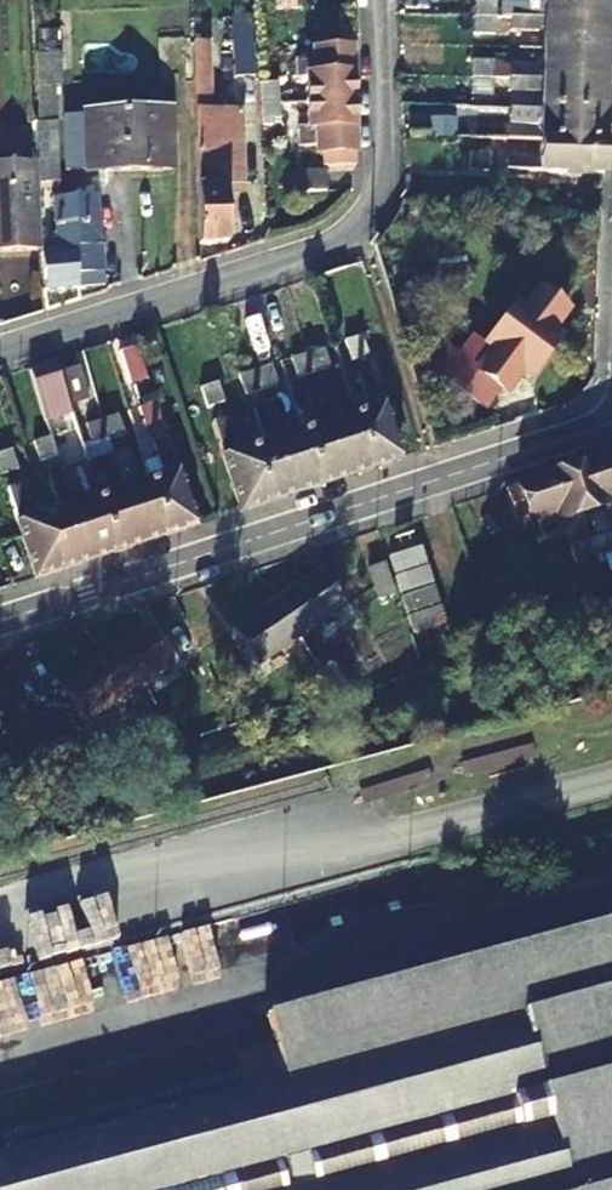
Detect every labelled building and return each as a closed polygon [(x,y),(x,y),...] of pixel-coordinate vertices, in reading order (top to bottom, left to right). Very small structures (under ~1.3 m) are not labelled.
[(263,11),(301,10),(301,0),(263,0),(263,11)] [(605,0),(544,0),(544,5),(511,5),(511,18),(604,21),(605,0)] [(495,2),(474,2),(473,18),(494,18),(495,2)] [(494,18),(473,18),(473,34),(494,34),(494,18)] [(603,52),(604,21),(511,18),(510,30),(543,31),(542,50),(603,52)] [(233,78),(253,79),(253,40),(232,40),(233,78)] [(62,43),(38,44),(39,55),(62,54),(62,43)] [(302,79),(304,102),(352,102),(351,50),(311,50),(311,58),(294,58),(295,79),(302,79)] [(602,82),(603,52),(542,50),(541,67),(509,66),(509,79),(602,82)] [(62,54),(39,55),(39,121),(37,121),(39,162),(39,184),(59,184),(57,87),(63,87),(62,54)] [(492,63),(473,62),(472,78),(492,79),(492,63)] [(191,78),(192,97),(193,125),(193,131),(198,245),(228,243),(226,189),(236,189),(235,164),(244,164),(242,125),(242,110),(210,111),(209,79),(191,78)] [(472,78),(471,95),(492,95),(492,79),(472,78)] [(601,112),(602,82),(509,79),(508,92),(540,93),(540,110),(601,112)] [(277,103),(277,83),(260,83),(261,103),(277,103)] [(352,102),(304,102),(304,127),(297,127),(297,146),(314,146),(314,154),(354,155),(352,102)] [(277,103),(261,103),(261,125),(278,125),(277,103)] [(540,110),(507,109),(506,141),(538,141),(600,143),(601,112),(540,110)] [(84,114),(64,115),(64,171),(83,171),(84,173),(174,170),(172,110),(84,112),(84,114)] [(505,172),(537,173),(601,175),(602,143),(600,143),(538,141),(537,158),(506,157),(505,172)] [(488,154),(469,154),(469,170),(488,171),(488,154)] [(39,162),(0,163),(0,250),(40,248),(39,184),(39,162)] [(245,189),(244,164),(235,164),(236,189),(245,189)] [(324,172),(291,173),(292,193),(324,192),(324,172)] [(41,253),(42,293),(104,285),(95,195),(53,199),(58,251),(41,253)] [(520,312),(514,307),(483,347),(474,339),(457,358),(504,393),(520,372),(528,378),(549,353),(558,340),(550,334),(566,314),(536,291),(520,312)] [(360,336),(345,342),(352,361),(367,357),(360,336)] [(137,347),(121,352),(131,383),(146,378),(137,347)] [(329,369),(323,349),(308,354),(314,374),(329,369)] [(308,354),(293,358),(299,379),(314,374),(308,354)] [(277,385),(270,365),(255,370),(262,391),(277,385)] [(79,366),(60,372),(72,406),(90,400),(79,366)] [(255,370),(241,375),(248,395),(262,391),(255,370)] [(370,399),(372,407),(356,413),(373,468),(400,459),(371,371),(359,375),(367,400),(370,399)] [(217,383),(200,389),(207,408),(223,404),(217,383)] [(331,384),(319,388),(347,477),(373,468),(356,413),(338,419),(335,410),(339,409),(331,384)] [(319,425),(304,430),(321,486),(347,477),(319,388),(305,392),(313,417),(316,417),(319,425)] [(279,401),(267,405),(294,494),(321,486),(304,430),(287,435),(284,427),(287,426),(279,401)] [(154,404),(139,409),(145,428),(161,424),(154,404)] [(268,442),(252,447),(269,502),(294,494),(267,405),(254,409),(262,434),(266,433),(268,442)] [(122,437),(115,416),(103,420),(109,440),(122,437)] [(240,512),(269,502),(252,447),(232,453),(229,446),(234,444),(226,418),(211,423),(240,512)] [(103,420),(87,425),(93,445),(109,440),(103,420)] [(71,453),(65,432),(52,437),(58,457),(71,453)] [(52,437),(34,443),(40,463),(58,457),(52,437)] [(164,467),(167,474),(150,479),(168,535),(194,527),(165,439),(152,443),(160,468),(164,467)] [(0,454),(0,474),(0,475),(17,470),(10,451),(0,454)] [(142,543),(168,535),(150,479),(132,485),(130,477),(134,476),(126,451),(114,455),(142,543)] [(114,491),(98,496),(116,552),(142,543),(114,455),(100,460),(108,485),(112,483),(114,491)] [(584,514),(608,506),(611,514),(611,513),(611,455),(570,469),(584,514)] [(90,560),(116,552),(98,496),(80,502),(78,495),(82,494),(74,468),(62,472),(90,560)] [(560,522),(584,514),(570,469),(517,487),(529,524),(538,521),(543,536),(562,529),(560,522)] [(63,507),(46,513),(65,568),(90,560),(62,472),(48,477),(56,502),(60,501),(63,507)] [(36,578),(65,568),(46,513),(25,520),(23,513),(27,511),(19,486),(7,490),(36,578)] [(611,534),(592,541),(597,558),(611,553),(611,535),(611,534)] [(592,541),(572,547),(577,564),(597,558),(592,541)] [(384,563),(369,569),(380,599),(395,594),(384,563)] [(345,607),(321,570),(277,600),(302,636),(345,607)] [(434,586),(403,597),(409,612),(439,603),(434,586)] [(277,600),(233,630),(257,666),(302,636),(277,600)] [(440,607),(410,616),(415,631),(446,623),(440,607)] [(173,664),(149,628),(106,657),(130,693),(173,664)] [(106,657),(61,687),(86,723),(130,693),(106,657)] [(345,675),(336,663),(325,670),(333,683),(345,675)] [(325,670),(310,680),(319,692),(333,683),(325,670)] [(174,731),(165,717),(151,726),(160,739),(174,731)] [(151,726),(138,736),(146,747),(160,739),(151,726)] [(263,1019),(269,1051),(0,1123),(0,1189),(611,1189),(611,926),(263,1019)]
